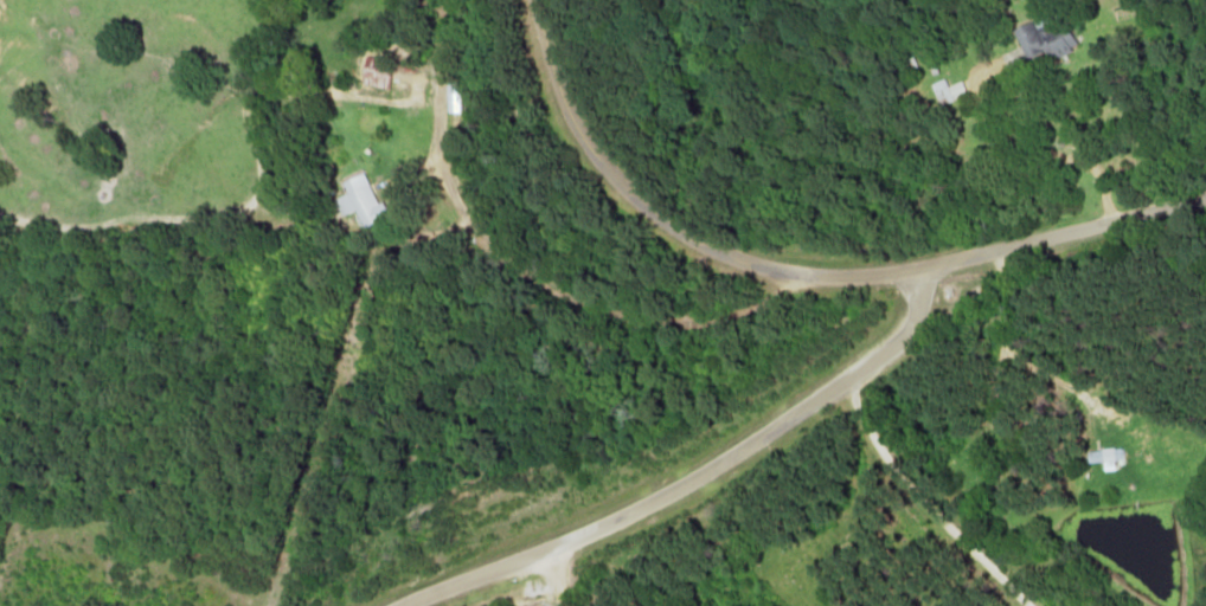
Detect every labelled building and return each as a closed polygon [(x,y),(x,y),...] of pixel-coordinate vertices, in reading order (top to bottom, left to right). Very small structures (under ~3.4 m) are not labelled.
[(1020,30),(1029,59),(1051,52),(1054,59),(1086,48),(1080,30),(1054,38),(1050,23),(1041,26),(1040,23),(1020,30)] [(395,90),(401,62),(373,56),(367,84),(395,90)] [(967,81),(952,87),(950,80),(935,85),(943,106),(972,96),(967,81)] [(467,83),(454,84),(454,113),(467,113),(467,83)] [(365,229),(393,219),(387,202),(379,204),(368,174),(347,181),(352,194),(340,198),(346,215),(358,210),(365,229)] [(1096,461),(1130,460),(1130,447),(1096,449),(1096,461)]
